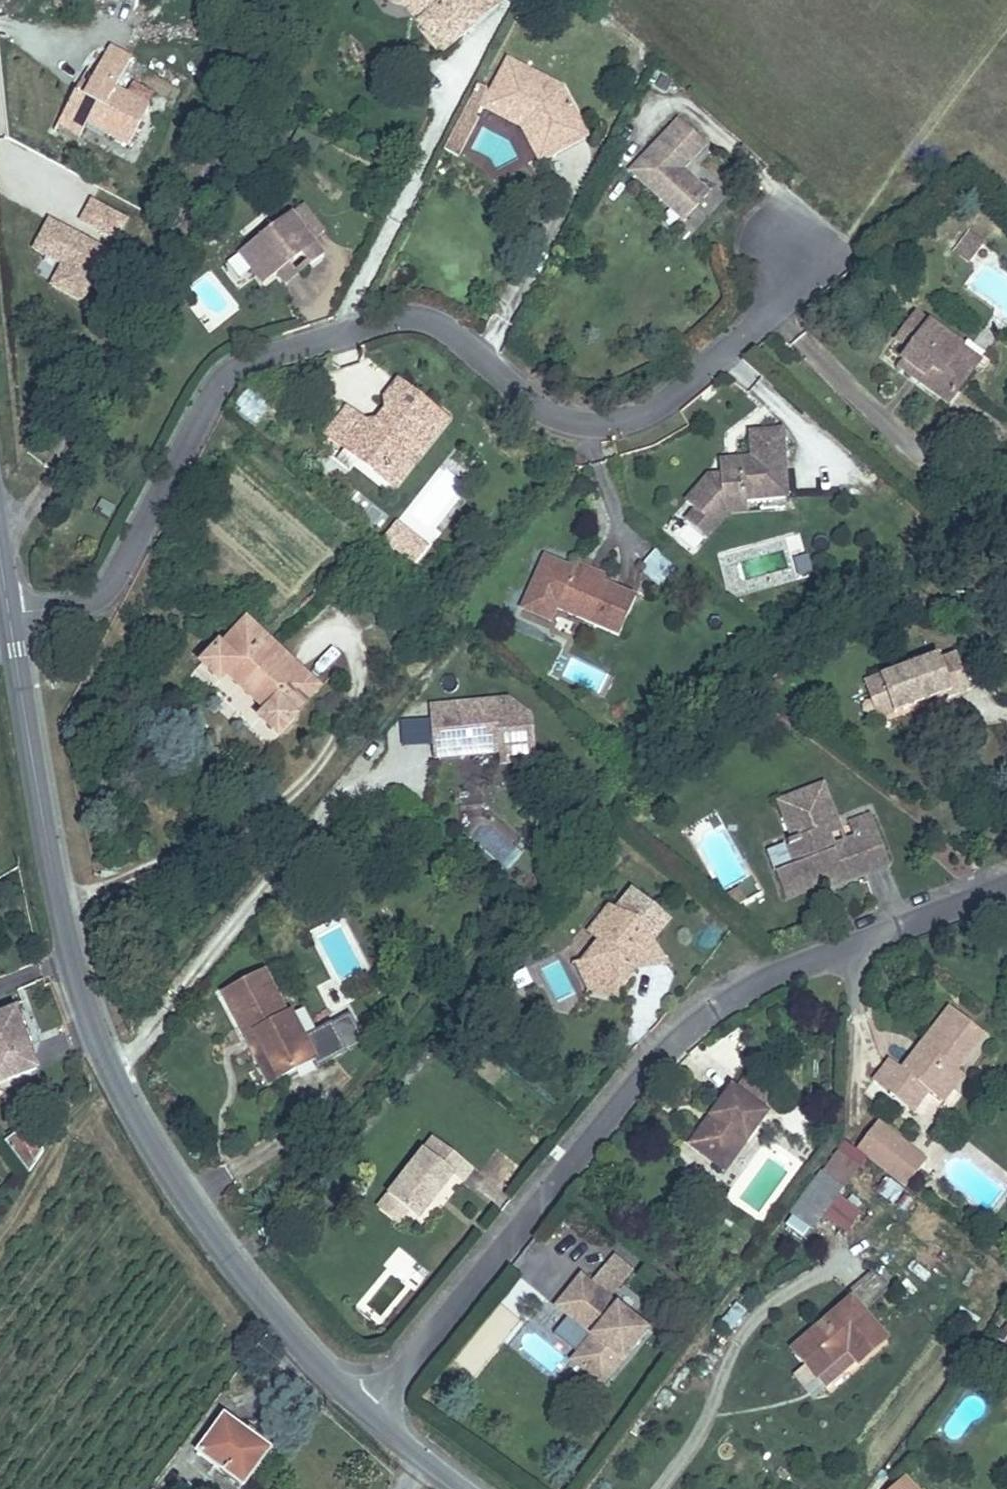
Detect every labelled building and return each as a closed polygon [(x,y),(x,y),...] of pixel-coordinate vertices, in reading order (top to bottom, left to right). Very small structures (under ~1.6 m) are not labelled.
[(437,49),(471,22),(453,0),(389,0),(408,7),(417,18),(414,20),(437,49)] [(471,22),(495,3),(493,0),(453,0),(471,22)] [(79,127),(122,146),(141,106),(108,90),(122,57),(98,47),(76,95),(67,91),(52,123),(74,135),(79,127)] [(534,109),(550,150),(584,137),(561,81),(510,54),(493,85),(534,109)] [(535,156),(550,150),(534,109),(493,85),(484,101),(519,118),(535,156)] [(464,103),(440,151),(457,159),(481,112),(464,103)] [(639,173),(691,222),(714,198),(689,172),(707,151),(681,127),(639,173)] [(80,224),(118,243),(131,218),(93,199),(80,224)] [(256,273),(273,261),(286,252),(299,243),(305,255),(319,246),(286,202),(233,241),(256,273)] [(31,251),(42,257),(33,277),(86,303),(112,249),(47,218),(31,251)] [(286,252),(273,261),(282,273),(296,263),(286,252)] [(931,378),(924,387),(952,411),(974,385),(954,368),(962,356),(921,320),(899,345),(915,358),(913,362),(931,378)] [(954,368),(974,385),(983,374),(962,356),(954,368)] [(905,371),(924,387),(931,378),(913,362),(905,371)] [(383,412),(369,415),(387,430),(395,418),(396,408),(413,388),(403,379),(385,398),(383,412)] [(333,423),(350,438),(355,432),(370,446),(365,451),(384,468),(395,457),(404,465),(445,416),(413,388),(396,408),(395,418),(387,430),(369,415),(351,401),(333,423)] [(233,410),(256,425),(269,404),(246,389),(233,410)] [(395,457),(384,468),(401,483),(453,423),(445,416),(404,465),(395,457)] [(784,492),(782,429),(751,430),(752,456),(719,457),(720,471),(708,471),(684,496),(693,505),(706,517),(728,494),(744,493),(784,492)] [(355,432),(350,438),(365,451),(370,446),(355,432)] [(708,539),(735,510),(745,510),(744,493),(728,494),(706,517),(693,505),(683,515),(708,539)] [(400,521),(384,538),(412,565),(428,548),(400,521)] [(735,578),(788,572),(786,550),(733,556),(735,578)] [(641,572),(661,587),(677,566),(657,551),(641,572)] [(791,560),(796,578),(810,573),(805,556),(791,560)] [(578,569),(604,579),(607,571),(581,560),(578,569)] [(562,607),(589,618),(626,633),(643,594),(604,579),(578,569),(562,607)] [(272,701),(292,716),(306,697),(303,694),(323,665),(252,605),(227,635),(224,632),(209,653),(229,669),(237,662),(277,694),(272,701)] [(586,626),(589,618),(562,607),(558,616),(586,626)] [(929,660),(908,669),(928,694),(933,705),(946,699),(929,660)] [(928,694),(908,669),(873,684),(889,719),(926,702),(929,706),(933,705),(928,694)] [(870,727),(889,719),(873,684),(855,691),(870,727)] [(500,751),(497,700),(431,705),(435,756),(500,751)] [(771,805),(776,821),(789,830),(817,843),(820,844),(819,832),(829,828),(814,790),(771,805)] [(874,857),(878,853),(865,815),(843,822),(847,837),(820,844),(874,857)] [(789,830),(776,821),(783,840),(777,842),(787,867),(770,872),(778,893),(816,878),(817,884),(882,863),(878,853),(874,857),(820,844),(817,843),(789,830)] [(712,893),(735,887),(732,876),(710,882),(712,893)] [(596,1007),(615,1002),(615,1001),(632,978),(624,970),(630,961),(636,963),(647,947),(627,923),(603,917),(584,946),(595,953),(578,976),(577,992),(596,1007)] [(624,970),(632,978),(663,968),(647,947),(636,963),(630,961),(624,970)] [(264,971),(216,994),(237,1037),(247,1033),(269,1078),(312,1057),(290,1009),(283,1012),(264,971)] [(45,1048),(22,990),(0,999),(0,1066),(45,1048)] [(935,1035),(969,1064),(989,1033),(953,1008),(935,1035)] [(963,1072),(969,1064),(935,1035),(926,1047),(935,1053),(926,1065),(917,1060),(909,1072),(917,1078),(904,1099),(918,1109),(932,1089),(942,1096),(952,1103),(971,1078),(963,1072)] [(935,1053),(926,1047),(917,1060),(926,1065),(935,1053)] [(917,1078),(909,1072),(899,1066),(884,1085),(904,1099),(917,1078)] [(928,1116),(942,1096),(932,1089),(918,1109),(928,1116)] [(732,1093),(720,1110),(757,1141),(772,1121),(732,1093)] [(757,1141),(720,1110),(711,1121),(719,1127),(713,1136),(708,1132),(693,1155),(732,1179),(757,1141)] [(25,1116),(43,1147),(50,1137),(33,1111),(25,1116)] [(11,1127),(36,1159),(43,1147),(25,1116),(11,1127)] [(884,1124),(862,1152),(898,1177),(918,1149),(884,1124)] [(389,1203),(411,1221),(420,1228),(434,1209),(428,1204),(435,1195),(441,1200),(455,1181),(463,1189),(473,1177),(431,1146),(389,1203)] [(898,1177),(915,1189),(935,1161),(918,1149),(898,1177)] [(836,1180),(823,1197),(844,1215),(858,1196),(836,1180)] [(428,1204),(434,1209),(441,1200),(435,1195),(428,1204)] [(844,1215),(823,1197),(806,1222),(829,1236),(844,1215)] [(398,1235),(411,1221),(389,1203),(376,1219),(398,1235)] [(611,1348),(592,1376),(621,1396),(662,1337),(594,1287),(582,1302),(616,1327),(604,1343),(611,1348)] [(616,1327),(582,1302),(569,1320),(604,1343),(616,1327)] [(867,1303),(801,1359),(826,1389),(827,1389),(836,1400),(872,1369),(873,1371),(903,1345),(867,1303)] [(585,1371),(592,1376),(611,1348),(604,1343),(585,1371)] [(216,1433),(253,1462),(284,1425),(246,1396),(216,1433)] [(182,1488),(198,1488),(199,1488),(189,1480),(182,1488)] [(920,1481),(909,1488),(926,1488),(920,1481)]
